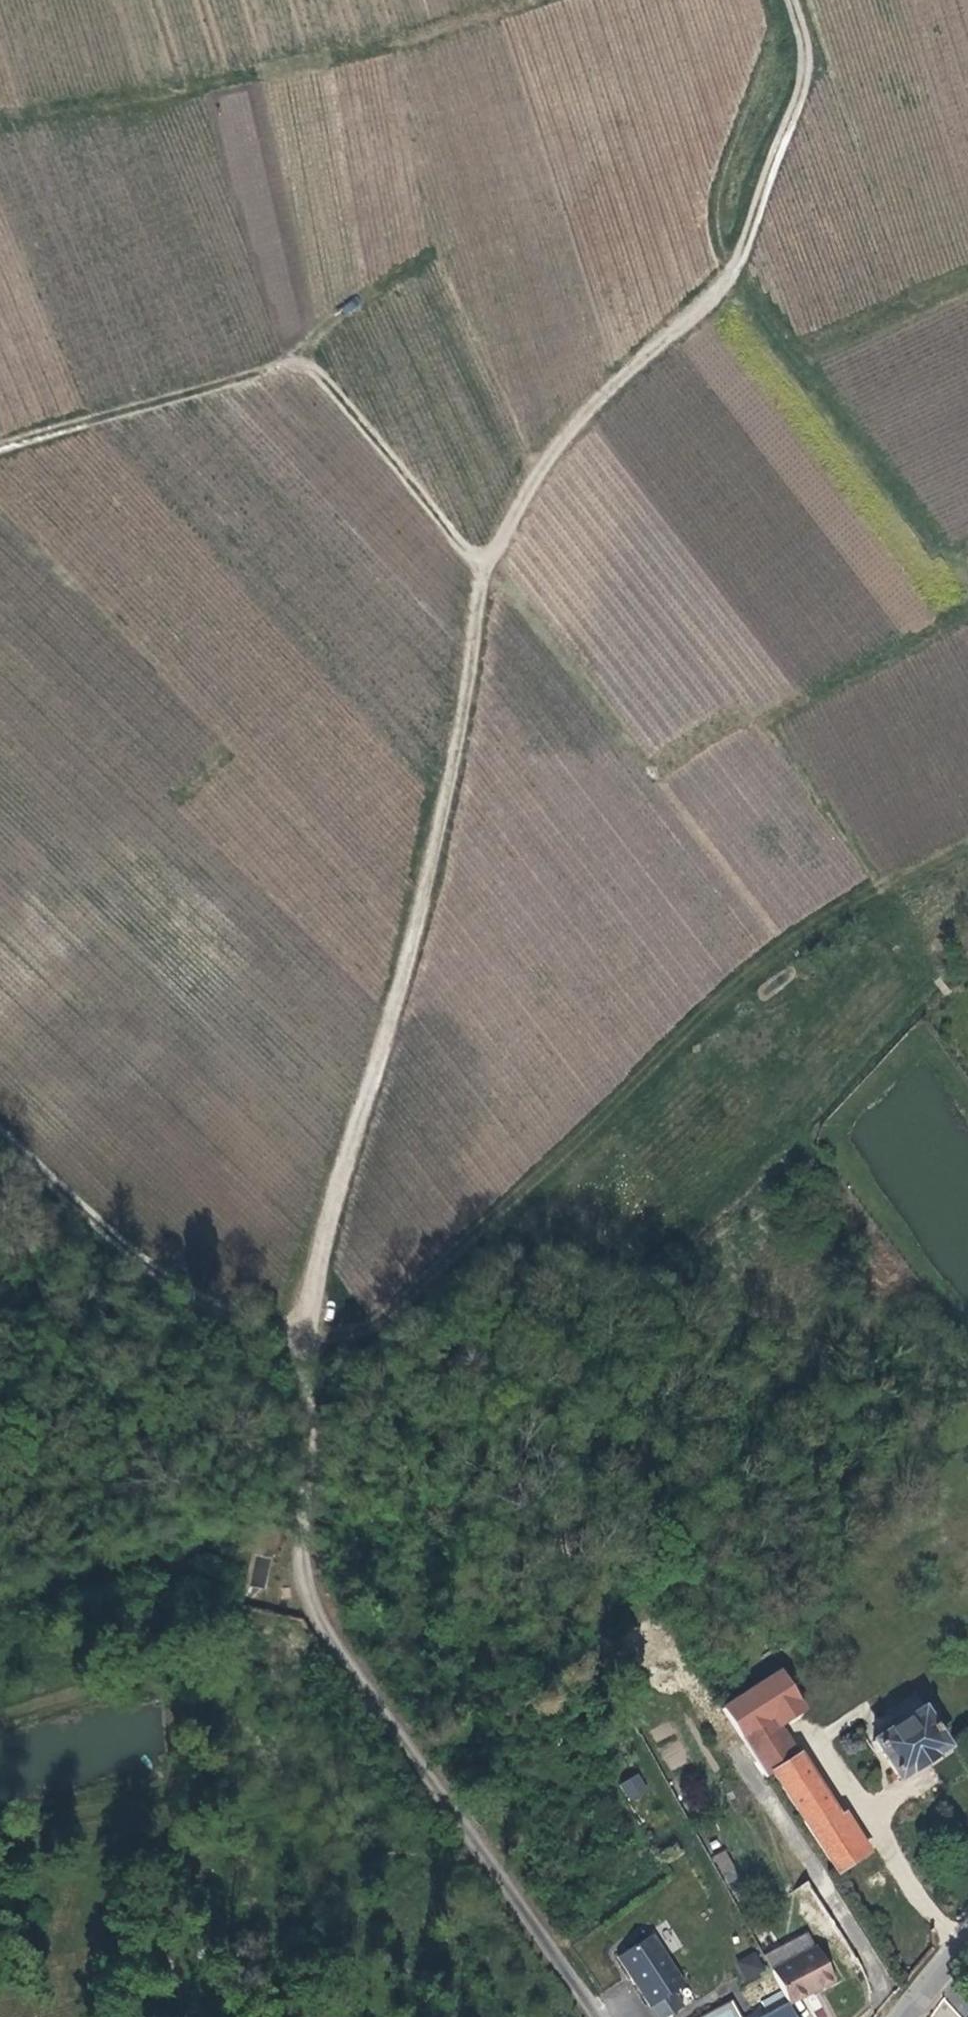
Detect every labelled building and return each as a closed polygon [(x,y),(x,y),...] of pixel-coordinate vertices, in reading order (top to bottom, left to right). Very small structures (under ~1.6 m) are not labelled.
[(284,1552),(250,1546),(240,1593),(275,1600),(284,1552)] [(789,1705),(774,1684),(753,1697),(768,1719),(789,1705)] [(899,1780),(947,1749),(922,1711),(875,1742),(899,1780)] [(742,1739),(768,1779),(775,1774),(798,1757),(773,1720),(742,1739)] [(798,1757),(775,1774),(838,1872),(870,1851),(845,1813),(840,1817),(801,1755),(798,1757)] [(620,1782),(627,1800),(648,1792),(641,1773),(620,1782)] [(725,1849),(712,1855),(726,1883),(738,1877),(725,1849)] [(763,1958),(789,2006),(834,1981),(815,1948),(813,1950),(803,1935),(763,1958)] [(620,1959),(657,2016),(673,2016),(684,2010),(674,1994),(686,1988),(655,1938),(620,1959)] [(734,1959),(744,1981),(765,1972),(756,1950),(734,1959)] [(699,2016),(739,2016),(729,2000),(699,2016)]
